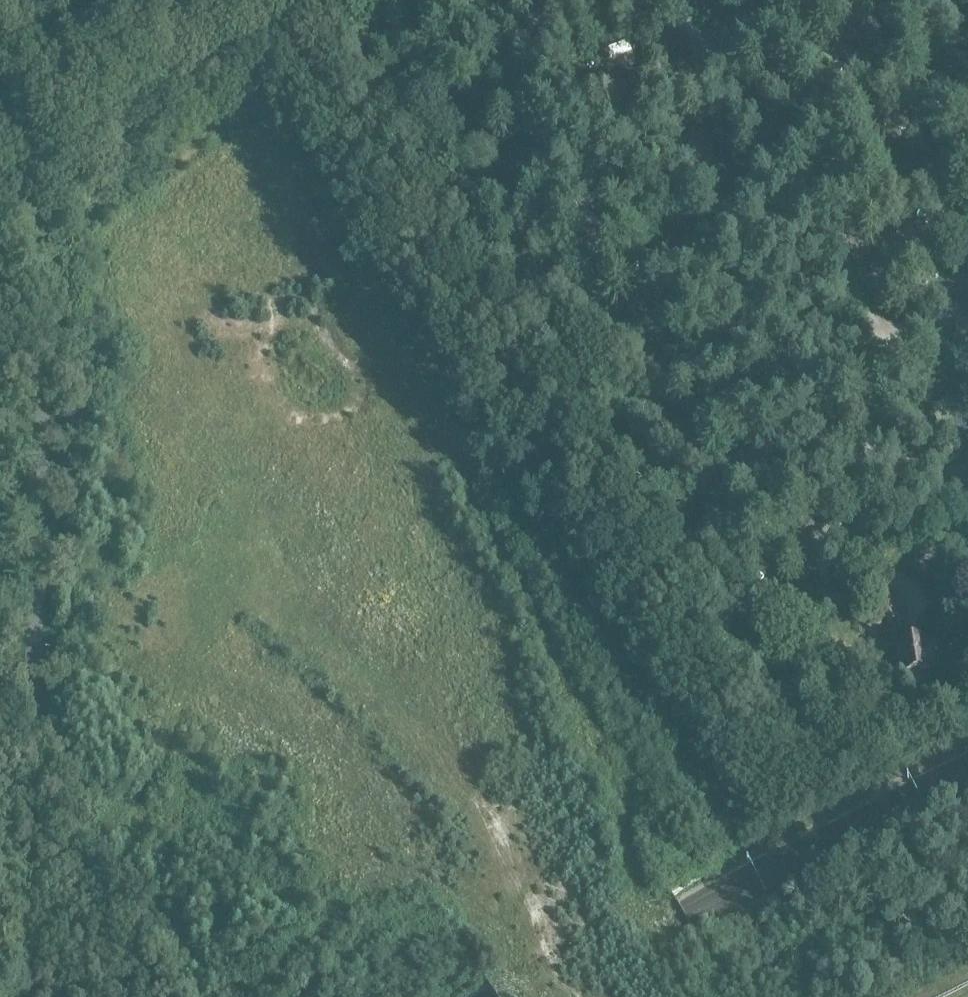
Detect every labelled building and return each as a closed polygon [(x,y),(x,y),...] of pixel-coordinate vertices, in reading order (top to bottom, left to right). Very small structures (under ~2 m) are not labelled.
[(832,155),(818,163),(823,171),(837,162),(832,155)] [(853,189),(848,181),(834,190),(839,197),(853,189)] [(959,302),(959,303),(967,322),(967,298),(959,302)] [(894,601),(884,606),(891,622),(902,617),(894,601)] [(902,674),(934,670),(930,640),(898,646),(902,674)] [(654,870),(650,872),(677,923),(695,956),(698,954),(695,948),(737,925),(736,922),(694,944),(684,927),(676,911),(670,901),(714,878),(712,874),(668,898),(654,870)]
